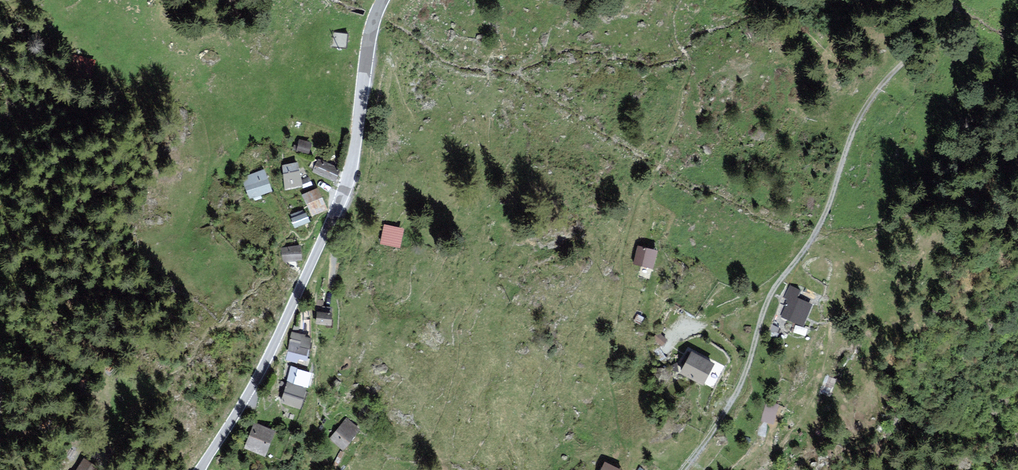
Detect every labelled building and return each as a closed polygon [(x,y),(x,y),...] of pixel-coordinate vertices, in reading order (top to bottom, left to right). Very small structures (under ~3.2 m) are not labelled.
[(347,49),(348,34),(333,33),(332,48),(347,49)] [(300,138),(296,152),(312,156),(316,142),(300,138)] [(310,168),(316,170),(320,159),(315,157),(310,168)] [(316,170),(314,173),(338,183),(345,167),(322,157),(320,159),(316,170)] [(301,163),(283,165),(287,190),(304,188),(301,163)] [(267,170),(243,178),(250,200),(274,192),(267,170)] [(322,188),(304,195),(313,216),(331,209),(322,188)] [(304,209),(290,216),(295,225),(309,219),(304,209)] [(402,228),(385,225),(383,241),(399,244),(402,228)] [(639,241),(633,263),(657,269),(663,247),(639,241)] [(300,245),(283,248),(284,261),(301,258),(300,245)] [(803,290),(789,286),(785,298),(788,299),(781,319),(807,327),(815,304),(800,299),(803,290)] [(818,295),(803,290),(800,299),(815,304),(818,295)] [(319,309),(331,310),(331,304),(327,304),(327,300),(320,300),(319,309)] [(331,310),(319,309),(318,324),(325,325),(325,326),(328,326),(328,325),(334,325),(335,310),(331,310)] [(293,326),(290,338),(301,341),(303,334),(299,333),(300,327),(293,326)] [(313,336),(303,334),(301,341),(300,346),(310,348),(313,336)] [(290,338),(286,360),(298,362),(298,359),(308,361),(310,348),(300,346),(301,341),(290,338)] [(692,349),(679,372),(704,386),(717,363),(692,349)] [(299,375),(300,369),(301,368),(291,365),(289,373),(290,373),(299,375)] [(290,373),(288,381),(310,386),(311,387),(314,372),(300,369),(299,375),(290,373)] [(286,381),(280,403),(304,409),(310,386),(288,381),(286,381)] [(773,425),(779,406),(767,402),(761,421),(773,425)] [(349,417),(331,439),(345,451),(363,429),(349,417)] [(255,422),(246,449),(267,457),(277,430),(255,422)] [(99,466),(84,456),(74,469),(97,469),(99,466)] [(602,469),(628,469),(607,460),(602,469)]
